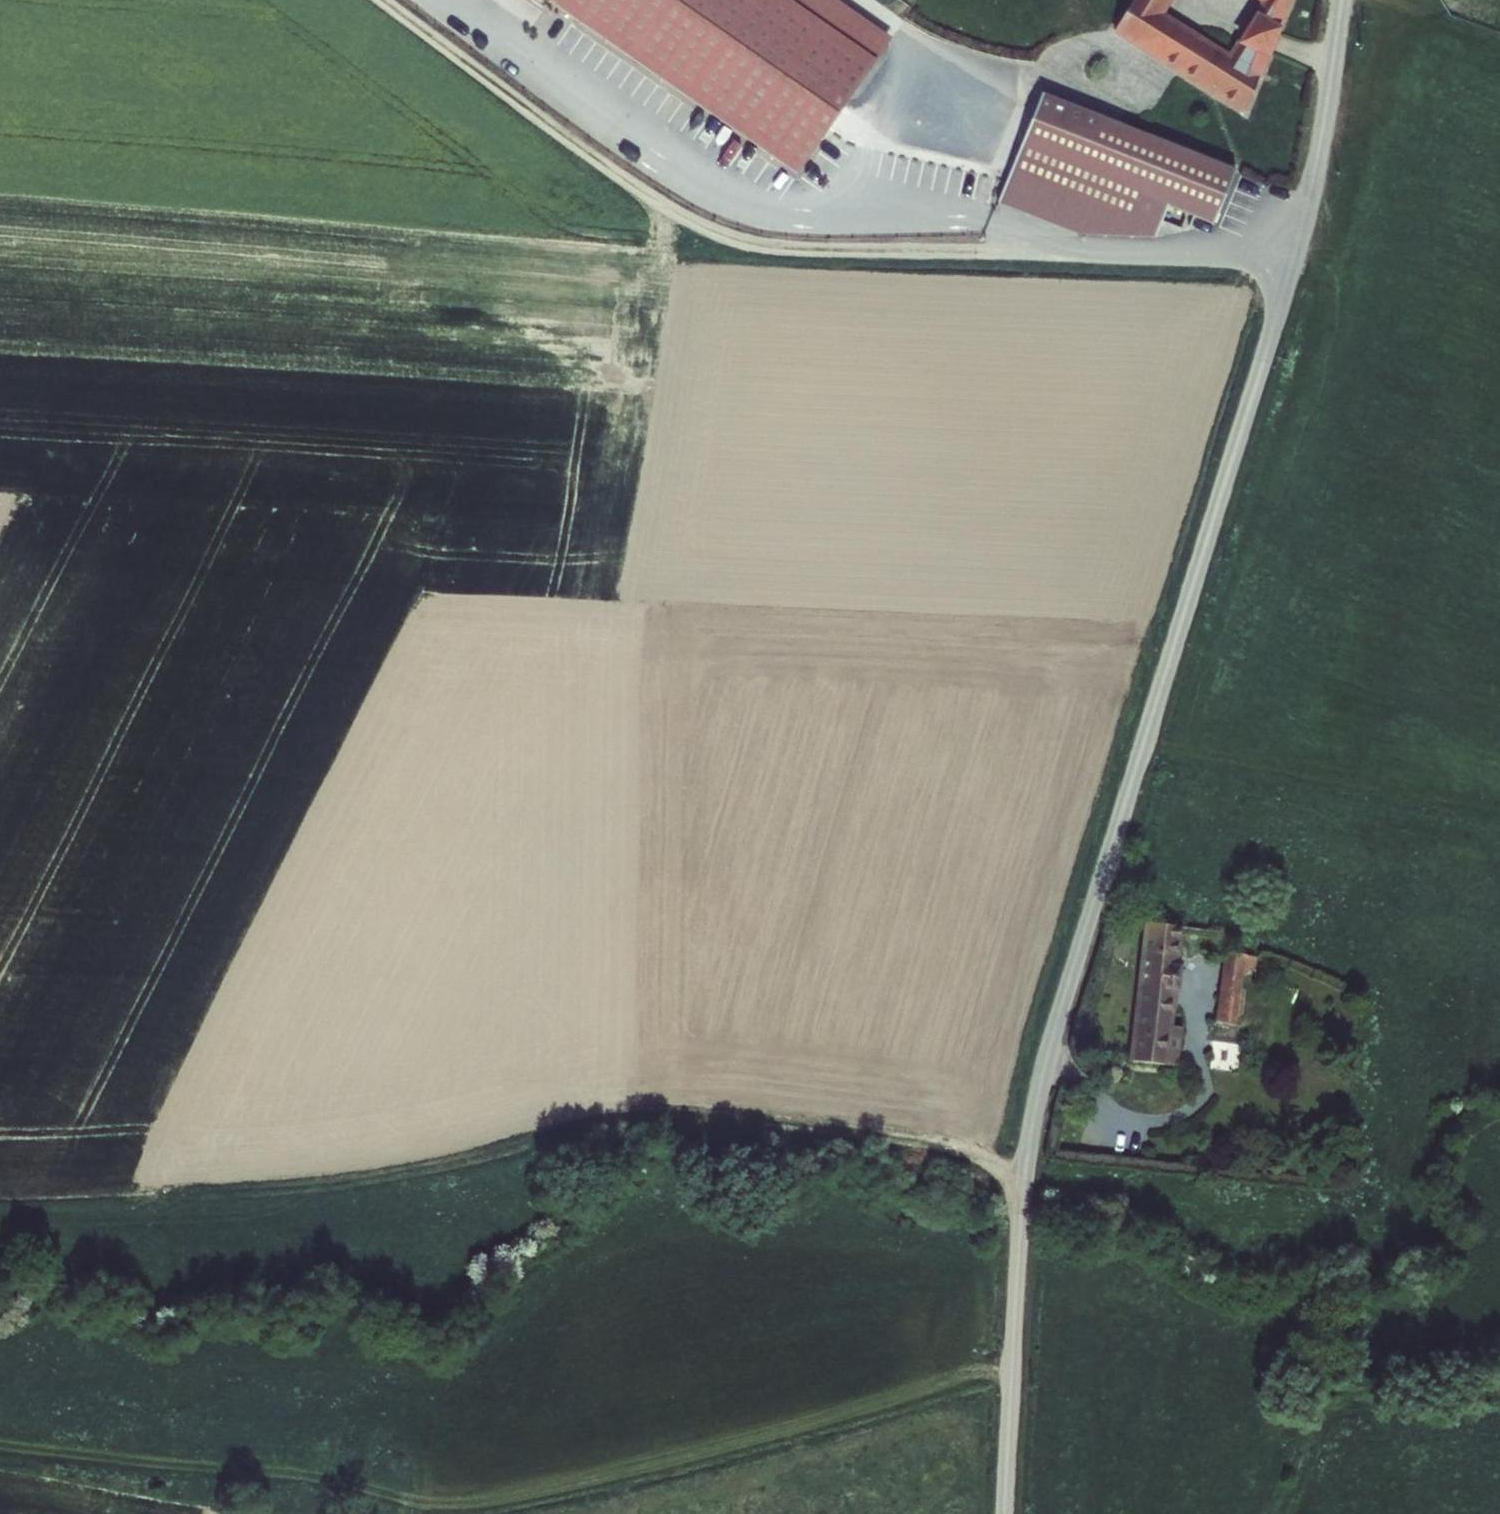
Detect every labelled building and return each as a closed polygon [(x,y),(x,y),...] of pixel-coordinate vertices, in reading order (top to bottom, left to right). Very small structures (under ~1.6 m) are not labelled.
[(794,156),(888,29),(848,0),(584,0),(794,156)] [(1116,27),(1141,42),(1159,13),(1167,0),(1133,0),(1116,27)] [(1265,3),(1264,7),(1264,13),(1265,17),(1269,20),(1280,27),(1290,0),(1267,0),(1265,3)] [(1264,7),(1239,46),(1242,42),(1246,40),(1251,40),(1256,42),(1269,51),(1280,27),(1269,20),(1265,17),(1264,13),(1264,7)] [(1180,26),(1159,13),(1141,42),(1162,55),(1180,26)] [(1231,58),(1180,26),(1162,55),(1247,108),(1269,51),(1256,42),(1251,40),(1246,40),(1242,42),(1239,46),(1231,58)] [(1231,176),(1037,100),(994,208),(1075,240),(1151,242),(1163,211),(1209,229),(1231,176)] [(1167,957),(1148,1096),(1189,1102),(1194,1065),(1183,1064),(1195,979),(1222,983),(1224,965),(1167,957)] [(1243,985),(1234,1058),(1255,1062),(1258,1035),(1261,1008),(1274,1008),(1276,989),(1243,985)] [(1234,1058),(1231,1074),(1253,1078),(1255,1062),(1234,1058)]
